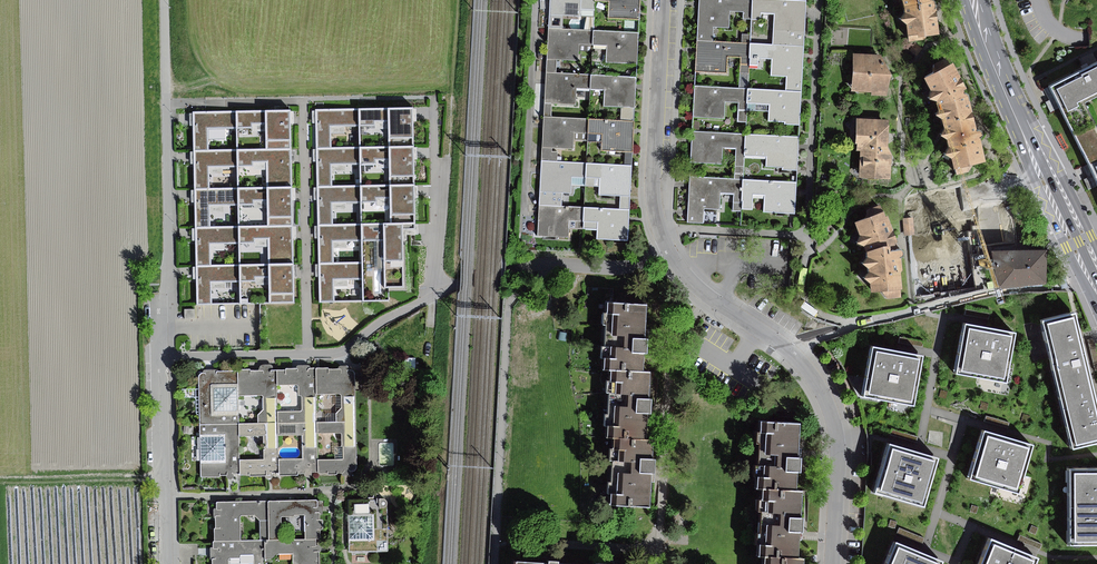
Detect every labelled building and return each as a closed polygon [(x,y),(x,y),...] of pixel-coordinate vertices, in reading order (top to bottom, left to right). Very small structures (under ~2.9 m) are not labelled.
[(595,0),(550,0),(549,14),(581,15),(581,8),(595,9),(595,0)] [(595,0),(609,1),(608,17),(640,19),(641,0),(595,0)] [(753,0),(699,0),(697,41),(714,42),(714,27),(729,27),(730,11),(743,12),(743,19),(752,19),(753,0)] [(752,19),(761,20),(762,12),(775,13),(773,44),(804,45),(806,11),(806,0),(797,0),(753,0),(752,19)] [(903,1),(905,7),(906,13),(902,20),(908,25),(910,42),(925,41),(928,36),(940,36),(939,17),(936,1),(935,0),(902,0),(903,1)] [(581,15),(549,14),(548,29),(580,30),(581,15)] [(548,37),(547,59),(557,60),(578,60),(578,50),(579,44),(593,44),(593,31),(580,30),(548,29),(548,37)] [(639,33),(593,31),(593,44),(607,45),(606,62),(637,63),(638,43),(639,33)] [(751,34),(742,34),(742,43),(750,43),(751,34)] [(749,65),(750,43),(742,43),(714,42),(697,41),(697,50),(697,71),(727,72),(727,57),(741,57),(740,65),(749,65)] [(804,56),(804,45),(773,44),(750,43),(749,65),(758,66),(758,58),(772,58),(771,76),(787,76),(786,91),(802,91),(804,56)] [(915,43),(909,50),(917,56),(923,49),(915,43)] [(872,95),(887,95),(892,78),(893,74),(881,55),(854,54),(853,91),(872,92),(872,95)] [(556,73),(557,60),(547,59),(546,72),(556,73)] [(937,101),(940,106),(969,96),(966,94),(965,95),(965,91),(968,89),(954,64),(951,65),(947,59),(934,65),(935,74),(925,79),(932,91),(931,99),(937,101)] [(1088,163),(1096,159),(1096,127),(1085,103),(1096,98),(1096,63),(1050,87),(1088,163)] [(749,65),(740,65),(739,88),(748,89),(749,65)] [(546,81),(544,103),(552,103),(575,104),(576,88),(590,88),(591,74),(556,73),(546,72),(546,81)] [(637,77),(591,74),(590,88),(605,89),(604,106),(622,107),(635,108),(636,86),(637,77)] [(748,103),(748,89),(739,88),(695,86),(694,116),(724,118),(725,102),(739,102),(738,110),(747,111),(748,103)] [(786,91),(748,89),(748,103),(770,105),(769,112),(769,121),(785,122),(785,124),(800,125),(802,101),(802,91),(786,91)] [(971,100),(969,96),(940,106),(941,108),(937,116),(944,120),(946,129),(942,136),(949,140),(951,148),(946,155),(953,160),(955,169),(957,169),(958,175),(970,172),(974,166),(986,162),(982,139),(985,136),(984,132),(978,129),(971,100)] [(552,117),(552,103),(544,103),(544,116),(552,117)] [(748,103),(747,111),(769,112),(770,105),(748,103)] [(414,107),(359,108),(359,125),(374,124),(374,121),(389,121),(389,147),(414,147),(414,115),(414,107)] [(635,108),(622,107),(621,120),(635,121),(635,108)] [(316,116),(317,148),(332,148),(331,125),(359,125),(359,108),(316,109),(316,116)] [(291,110),(236,111),(237,127),(251,127),(251,123),(266,122),(266,150),(292,150),(291,117),(291,110)] [(747,111),(738,110),(738,122),(747,122),(747,111)] [(193,119),(194,151),(209,150),(208,128),(237,127),(236,111),(193,112),(193,119)] [(544,125),(542,146),(553,147),(573,148),(574,140),(574,132),(588,133),(589,119),(544,116),(544,125)] [(621,120),(589,119),(588,133),(603,134),(602,142),(602,150),(625,151),(633,152),(634,131),(635,121),(621,120)] [(860,147),(888,148),(889,135),(889,120),(857,120),(856,143),(858,143),(858,147),(860,147)] [(745,156),(746,134),(693,131),(692,140),(691,162),(722,164),(723,147),(736,148),(735,165),(744,165),(745,156)] [(574,140),(588,140),(588,133),(574,132),(574,140)] [(603,134),(588,133),(588,140),(587,142),(602,142),(603,134)] [(799,137),(746,134),(745,156),(766,157),(766,167),(783,168),(783,170),(797,170),(798,146),(799,137)] [(553,147),(542,146),(541,161),(557,162),(558,151),(552,151),(553,147)] [(317,155),(318,186),(332,186),(332,165),(361,165),(361,147),(332,148),(317,148),(317,155)] [(389,147),(361,147),(361,165),(376,165),(376,160),(389,160),(390,185),(415,185),(414,153),(414,147),(389,147)] [(859,179),(891,180),(892,164),(892,154),(888,148),(860,147),(859,179)] [(194,157),(195,189),(210,189),(209,166),(239,165),(239,150),(209,150),(194,151),(194,157)] [(266,150),(239,150),(239,165),(253,165),(253,161),(268,161),(268,188),(292,188),(292,155),(292,150),(266,150)] [(633,152),(625,151),(624,165),(632,165),(633,152)] [(1096,184),(1096,159),(1088,163),(1096,184)] [(557,162),(541,161),(541,170),(540,192),(563,192),(571,193),(572,185),(572,177),(585,177),(586,163),(557,162)] [(624,165),(586,163),(585,177),(600,178),(600,186),(600,195),(620,195),(630,196),(632,165),(624,165)] [(744,165),(735,165),(735,179),(744,180),(744,165)] [(699,168),(691,167),(691,175),(699,175),(699,168)] [(585,186),(585,177),(572,177),(572,185),(585,186)] [(600,178),(585,177),(585,186),(600,186),(600,178)] [(742,203),(744,180),(735,179),(691,177),(691,186),(689,222),(704,223),(705,209),(720,210),(720,194),(733,195),(733,202),(742,203)] [(796,183),(744,180),(742,203),(742,209),(752,210),(753,195),(764,195),(764,212),(795,214),(796,191),(796,183)] [(318,193),(318,225),(334,225),(334,203),(361,203),(360,185),(332,186),(318,186),(318,193)] [(390,185),(360,185),(361,203),(377,203),(377,198),(391,198),(391,223),(415,223),(415,192),(415,185),(390,185)] [(195,196),(197,228),(211,228),(211,205),(240,204),(239,188),(210,189),(195,189),(195,196)] [(268,188),(239,188),(240,204),(254,204),(254,200),(268,200),(268,226),(293,225),(292,194),(292,188),(268,188)] [(563,192),(540,192),(539,205),(562,206),(563,192)] [(630,209),(630,196),(620,195),(619,209),(630,209)] [(742,203),(733,202),(732,211),(742,211),(742,209),(742,203)] [(562,206),(539,205),(539,214),(538,235),(569,237),(569,228),(570,221),(583,221),(584,207),(562,206)] [(888,299),(902,297),(902,290),(904,290),(902,273),(904,271),(902,259),(904,258),(905,257),(905,255),(905,253),(904,251),(902,251),(898,251),(896,243),(899,242),(889,216),(887,217),(882,205),(867,210),(866,218),(856,222),(861,236),(858,243),(865,247),(868,257),(864,264),(870,269),(870,272),(865,279),(871,284),(872,293),(883,292),(888,299)] [(986,206),(966,211),(973,245),(994,240),(986,206)] [(619,209),(584,207),(583,221),(598,222),(597,229),(597,239),(628,240),(629,219),(630,209),(619,209)] [(903,219),(904,236),(914,235),(913,218),(903,219)] [(391,223),(362,224),(362,240),(384,240),(385,288),(405,287),(404,235),(404,229),(415,229),(415,223),(391,223)] [(318,232),(319,263),(335,263),(334,241),(362,240),(362,224),(334,225),(318,225),(318,232)] [(268,226),(239,227),(239,243),(254,243),(254,238),(270,238),(271,263),(294,262),(293,233),(293,225),(268,226)] [(197,234),(197,265),(213,264),(212,244),(239,243),(239,227),(211,228),(197,228),(197,234)] [(992,251),(999,288),(1046,284),(1047,251),(992,251)] [(951,298),(988,292),(982,258),(945,264),(947,274),(951,298)] [(271,263),(239,263),(239,282),(255,282),(255,276),(269,275),(270,304),(295,303),(294,272),(294,262),(271,263)] [(319,271),(320,302),(335,302),(335,280),(362,279),(362,262),(335,263),(319,263),(319,271)] [(198,272),(198,303),(213,303),(213,283),(239,282),(239,263),(213,264),(197,265),(198,272)] [(951,298),(947,274),(932,276),(937,301),(951,298)] [(607,359),(606,370),(611,370),(645,372),(646,354),(649,354),(650,339),(647,339),(647,334),(649,305),(609,303),(608,313),(605,313),(604,325),(609,325),(607,348),(604,348),(603,358),(607,359)] [(194,309),(185,309),(185,319),(194,319),(194,309)] [(1071,448),(1096,442),(1096,417),(1070,313),(1039,321),(1071,448)] [(954,373),(1004,382),(1013,332),(963,323),(954,373)] [(862,396),(913,405),(921,355),(871,346),(862,396)] [(416,358),(405,358),(405,368),(416,368),(416,358)] [(278,412),(278,422),(317,422),(317,394),(316,368),(309,368),(309,369),(308,370),(308,371),(303,371),(298,371),(298,370),(298,369),(297,368),(286,369),(286,370),(277,370),(277,384),(297,384),(298,385),(299,386),(299,395),(300,395),(301,395),(302,397),(302,410),(301,411),(300,412),(278,412)] [(328,368),(316,368),(317,394),(339,394),(340,394),(341,395),(342,396),(342,408),(336,413),(337,421),(356,421),(355,373),(353,371),(352,370),(348,371),(347,371),(347,373),(345,373),(342,373),(342,370),(341,369),(329,369),(329,368),(328,368)] [(258,415),(258,423),(278,422),(278,412),(277,384),(277,370),(272,370),(271,371),(271,373),(267,373),(264,373),(264,372),(263,371),(263,370),(250,371),(250,370),(250,369),(238,369),(238,370),(238,371),(238,396),(261,395),(262,396),(263,396),(263,397),(264,409),(258,415)] [(652,373),(645,372),(611,370),(611,380),(607,380),(607,393),(610,393),(609,414),(606,414),(605,427),(610,427),(609,440),(615,440),(646,441),(648,417),(648,413),(652,414),(653,400),(650,400),(652,373)] [(199,376),(200,424),(238,423),(238,396),(238,371),(217,371),(217,372),(217,374),(211,375),(207,375),(206,374),(205,373),(203,373),(201,373),(199,376)] [(318,460),(318,472),(318,473),(319,473),(320,474),(327,473),(328,475),(329,475),(336,475),(337,474),(338,474),(338,473),(343,473),(344,472),(345,471),(345,470),(347,470),(350,470),(351,471),(353,471),(355,471),(357,469),(357,468),(356,421),(337,421),(317,422),(317,433),(340,433),(341,433),(342,434),(343,459),(318,460)] [(239,460),(239,473),(239,475),(249,475),(250,476),(266,476),(267,475),(267,472),(269,471),(272,471),(272,472),(272,473),(279,473),(278,459),(278,437),(278,422),(258,423),(238,423),(238,437),(263,436),(264,459),(239,460)] [(278,459),(279,473),(279,476),(297,476),(298,475),(298,474),(305,474),(306,473),(306,471),(309,471),(311,471),(311,472),(318,472),(318,460),(317,433),(317,422),(278,422),(278,437),(301,436),(302,458),(278,459)] [(757,478),(757,489),(762,490),(795,491),(796,473),(800,474),(801,458),(797,458),(798,454),(799,424),(759,422),(759,433),(755,432),(755,444),(759,444),(758,467),(755,467),(754,478),(757,478)] [(238,423),(200,424),(201,476),(202,477),(219,477),(220,476),(220,475),(227,475),(228,474),(227,472),(230,472),(233,472),(233,473),(239,473),(239,460),(238,437),(238,423)] [(891,429),(889,435),(916,443),(917,437),(891,429)] [(967,479),(1016,494),(1030,446),(982,431),(967,479)] [(646,441),(615,440),(614,451),(611,451),(611,461),(614,461),(613,483),(609,483),(609,495),(612,495),(611,506),(651,508),(653,478),(653,475),(656,475),(657,461),(652,461),(653,442),(646,441)] [(393,443),(392,443),(380,443),(379,443),(379,444),(379,464),(380,466),(381,466),(392,466),(393,465),(394,464),(394,444),(393,443)] [(923,508),(937,458),(887,444),(873,493),(923,508)] [(1068,543),(1096,543),(1096,469),(1067,470),(1068,543)] [(802,492),(795,491),(762,490),(762,500),(758,500),(757,512),(761,513),(760,533),(757,533),(756,546),(760,546),(760,558),(764,559),(797,560),(798,536),(799,533),(803,533),(804,519),(801,519),(802,492)] [(348,500),(349,551),(349,552),(350,552),(387,552),(388,551),(388,550),(387,503),(386,501),(385,499),(384,499),(380,499),(380,503),(376,503),(376,502),(376,500),(374,500),(375,498),(374,497),(369,497),(368,498),(368,499),(349,499),(349,500),(348,500)] [(316,500),(269,501),(269,540),(282,540),(281,518),(281,517),(282,517),(294,516),(294,515),(304,514),(305,515),(306,539),(316,539),(320,539),(321,529),(322,529),(323,529),(323,528),(323,521),(323,520),(322,520),(320,520),(320,513),(319,513),(319,512),(315,512),(315,509),(315,507),(317,507),(318,507),(318,501),(317,500),(316,500)] [(214,529),(215,541),(241,541),(240,517),(241,515),(242,515),(255,515),(260,521),(260,540),(265,540),(269,540),(269,501),(218,502),(217,502),(216,503),(217,509),(218,510),(220,510),(220,513),(220,516),(216,516),(215,516),(216,528),(215,529),(214,529)] [(1032,526),(1029,532),(1035,535),(1038,529),(1032,526)] [(1019,535),(1017,541),(1040,550),(1042,544),(1019,535)] [(265,540),(265,559),(273,559),(278,554),(293,553),(294,563),(320,563),(320,553),(319,552),(318,551),(313,551),(313,548),(313,546),(316,546),(316,545),(316,539),(306,539),(282,540),(269,540),(265,540)] [(1037,558),(988,539),(978,563),(1035,563),(1037,558)] [(228,560),(229,559),(229,558),(240,558),(240,555),(254,555),(254,563),(265,563),(265,559),(265,540),(260,540),(241,541),(215,541),(214,542),(213,543),(213,548),(214,548),(218,548),(218,553),(218,558),(213,558),(212,559),(212,561),(212,563),(228,563),(228,560)] [(941,563),(894,542),(885,563),(941,563)]
